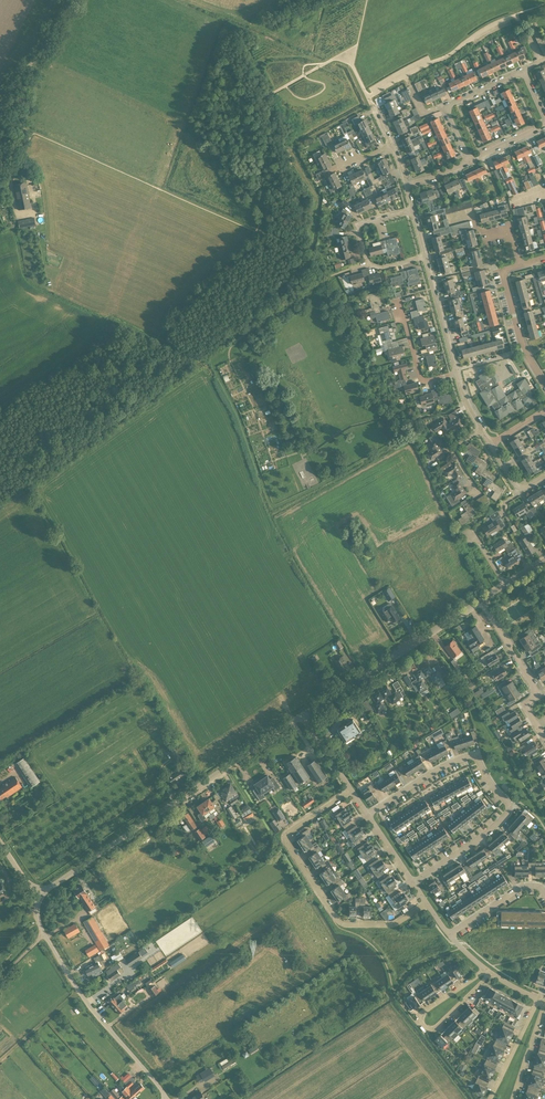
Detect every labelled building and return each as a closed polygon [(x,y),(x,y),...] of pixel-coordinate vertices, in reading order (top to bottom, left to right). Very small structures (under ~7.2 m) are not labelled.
[(521,49),(515,52),(519,60),(525,57),(524,55),(527,53),(524,46),(521,48),(521,49)] [(515,52),(509,55),(513,63),(519,60),(515,52)] [(509,55),(503,58),(507,66),(513,63),(509,55)] [(503,58),(497,61),(500,68),(507,66),(503,58)] [(497,61),(491,63),(494,71),(500,68),(497,61)] [(491,63),(484,66),(488,74),(494,71),(491,63)] [(482,77),(488,74),(484,66),(478,69),(482,77)] [(539,79),(544,76),(544,71),(544,69),(536,73),(539,79)] [(473,72),(467,74),(471,82),(477,79),(476,78),(478,77),(475,71),(473,72)] [(461,77),(465,85),(471,82),(467,74),(461,77)] [(455,80),(458,88),(465,85),(461,77),(455,80)] [(452,91),(458,88),(455,80),(448,83),(450,86),(447,87),(449,92),(452,91)] [(435,88),(436,91),(439,97),(446,94),(443,88),(439,89),(438,87),(435,88)] [(429,91),(430,94),(433,100),(439,97),(436,91),(433,92),(431,89),(429,91)] [(502,92),(505,99),(512,96),(509,89),(502,92)] [(405,99),(398,102),(399,105),(411,99),(407,90),(401,92),(405,99)] [(426,104),(433,100),(430,94),(423,97),(426,104)] [(505,99),(508,106),(515,102),(512,96),(505,99)] [(385,104),(388,110),(396,106),(399,105),(398,102),(396,98),(385,104)] [(469,111),(472,117),(480,113),(478,110),(485,107),(483,102),(472,107),(473,109),(469,111)] [(508,106),(511,113),(518,109),(515,102),(508,106)] [(399,113),(396,106),(388,110),(391,116),(399,113)] [(513,116),(509,118),(511,121),(521,116),(518,109),(511,113),(513,116)] [(472,117),(475,123),(483,120),(480,113),(472,117)] [(475,123),(478,130),(486,126),(484,123),(487,121),(486,120),(490,118),(488,114),(484,116),(485,118),(483,120),(475,123)] [(429,126),(429,127),(430,129),(441,124),(438,118),(436,119),(434,115),(428,118),(432,125),(429,126)] [(357,124),(360,130),(368,126),(365,119),(361,121),(358,116),(352,119),(355,125),(357,124)] [(506,123),(507,126),(515,122),(517,126),(524,123),(521,116),(511,121),(506,123)] [(393,121),(396,128),(408,122),(407,119),(403,121),(401,117),(393,121)] [(410,125),(408,122),(396,128),(399,134),(407,130),(406,127),(410,125)] [(425,129),(427,133),(431,131),(431,132),(434,131),(436,134),(444,130),(441,124),(430,129),(429,127),(425,129)] [(360,130),(363,136),(363,137),(372,132),(368,126),(360,130)] [(478,130),(480,136),(488,132),(491,130),(492,132),(496,131),(494,127),(490,129),(490,128),(487,129),(486,126),(478,130)] [(435,139),(435,140),(436,141),(447,136),(444,130),(436,134),(437,138),(435,139)] [(363,136),(360,138),(362,142),(364,141),(367,148),(371,146),(369,142),(375,139),(372,132),(363,137),(363,136)] [(491,138),(488,132),(480,136),(483,142),(491,138)] [(402,140),(405,146),(423,138),(421,135),(410,140),(409,136),(402,140)] [(431,142),(433,145),(437,143),(437,144),(440,143),(441,146),(450,143),(447,136),(436,141),(435,140),(431,142)] [(337,152),(343,149),(339,140),(338,138),(335,140),(336,143),(333,145),(337,152)] [(342,138),(339,140),(343,149),(350,146),(346,138),(343,140),(342,138)] [(405,146),(408,153),(415,150),(413,147),(421,143),(424,149),(427,148),(423,138),(405,146)] [(537,141),(538,145),(534,147),(536,149),(544,146),(544,148),(544,138),(537,141)] [(441,146),(444,153),(453,149),(450,143),(441,146)] [(528,146),(521,149),(528,162),(531,168),(533,167),(528,156),(527,154),(531,152),(528,146)] [(534,148),(530,149),(537,165),(538,165),(539,167),(542,166),(534,148)] [(441,152),(437,154),(439,157),(443,155),(443,157),(446,156),(447,159),(449,162),(456,158),(454,155),(455,155),(453,149),(444,153),(442,154),(441,152)] [(525,163),(528,162),(521,149),(515,152),(518,159),(522,157),(523,159),(525,163)] [(318,165),(320,164),(328,160),(325,153),(321,155),(319,151),(313,154),(318,165)] [(506,156),(499,159),(508,177),(510,176),(508,171),(506,167),(510,166),(507,160),(511,158),(509,155),(506,156)] [(411,159),(414,166),(425,161),(428,159),(427,156),(419,160),(418,156),(411,159)] [(377,170),(380,169),(387,165),(384,158),(376,162),(378,166),(375,168),(377,170)] [(508,177),(499,159),(493,162),(496,169),(499,167),(500,170),(504,179),(508,177)] [(320,164),(323,170),(332,166),(328,160),(320,164)] [(425,161),(414,166),(417,173),(424,169),(422,166),(427,164),(425,161)] [(381,176),(377,178),(379,181),(384,178),(383,175),(390,171),(387,165),(380,169),(381,173),(379,174),(381,176)] [(484,166),(474,170),(480,182),(483,181),(480,175),(487,172),(484,166)] [(362,170),(355,173),(359,181),(366,178),(367,181),(370,179),(368,175),(366,170),(362,171),(362,170)] [(477,183),(480,182),(474,170),(465,175),(468,181),(475,178),(477,183)] [(326,181),(327,184),(338,179),(335,172),(326,176),(328,180),(326,181)] [(349,184),(351,188),(354,194),(357,193),(353,186),(357,184),(356,182),(359,181),(355,173),(349,176),(352,183),(349,184)] [(526,184),(528,189),(538,184),(532,173),(529,174),(531,180),(528,181),(529,182),(526,184)] [(511,177),(509,178),(516,194),(518,193),(512,180),(513,180),(511,177)] [(377,186),(383,183),(387,181),(385,178),(384,178),(379,181),(375,183),(377,186)] [(463,178),(459,180),(463,187),(461,187),(463,191),(468,189),(463,178)] [(514,195),(516,194),(509,178),(506,180),(510,190),(512,189),(514,195)] [(331,192),(334,191),(333,190),(341,186),(338,179),(327,184),(329,188),(331,192)] [(457,179),(451,182),(455,190),(457,194),(459,193),(458,189),(461,187),(457,179)] [(20,183),(25,209),(32,207),(27,182),(20,183)] [(448,194),(455,190),(451,182),(444,185),(448,194)] [(19,210),(25,209),(20,183),(13,185),(19,210)] [(387,191),(391,199),(398,196),(396,192),(399,191),(397,187),(394,188),(391,190),(389,187),(391,187),(389,184),(385,186),(387,191)] [(433,189),(426,191),(432,207),(434,207),(433,203),(432,199),(436,198),(436,197),(439,196),(437,190),(434,191),(433,189)] [(381,195),(385,203),(391,199),(387,191),(384,193),(382,190),(379,191),(381,195)] [(429,208),(432,207),(426,191),(419,193),(420,194),(415,195),(418,202),(422,201),(422,202),(426,201),(427,205),(428,204),(429,208)] [(385,203),(381,195),(374,198),(378,206),(385,203)] [(367,199),(361,202),(365,210),(371,207),(367,199)] [(343,209),(346,206),(340,200),(336,202),(343,209)] [(358,213),(365,210),(361,202),(354,206),(358,213)] [(499,209),(501,217),(508,216),(506,211),(509,210),(508,203),(504,204),(504,205),(498,207),(499,209)] [(523,207),(516,209),(518,218),(517,218),(519,225),(528,222),(529,222),(528,216),(525,216),(523,207)] [(343,209),(339,218),(348,222),(351,216),(346,213),(347,212),(345,210),(343,209)] [(426,217),(428,224),(436,222),(434,215),(439,214),(443,213),(444,219),(446,219),(444,209),(430,212),(431,215),(426,217)] [(499,209),(492,211),(494,219),(501,217),(499,209)] [(481,223),(488,221),(486,212),(481,214),(480,211),(477,212),(479,220),(480,219),(481,223)] [(492,211),(486,212),(488,221),(494,219),(492,211)] [(28,226),(36,224),(34,218),(26,220),(28,226)] [(345,228),(348,222),(339,218),(337,223),(337,224),(338,224),(338,225),(345,228)] [(26,220),(18,221),(20,228),(28,226),(26,220)] [(433,230),(434,234),(444,231),(444,227),(438,229),(436,222),(428,224),(430,231),(433,230)] [(519,225),(521,231),(529,229),(528,225),(529,225),(528,222),(519,225)] [(431,238),(433,245),(442,243),(440,236),(441,236),(441,235),(450,233),(450,229),(444,231),(434,234),(435,237),(431,238)] [(464,232),(466,239),(475,237),(473,229),(464,232)] [(521,231),(522,238),(531,236),(531,235),(534,234),(532,229),(529,229),(521,231)] [(341,244),(349,242),(347,236),(339,238),(341,244)] [(522,238),(524,244),(532,242),(531,236),(522,238)] [(396,237),(383,241),(385,248),(387,247),(388,251),(387,252),(388,256),(400,253),(396,237)] [(477,244),(475,237),(466,239),(468,247),(477,244)] [(382,249),(385,248),(383,241),(380,242),(381,245),(369,248),(371,256),(383,253),(382,249)] [(435,252),(439,251),(440,254),(448,252),(447,248),(444,249),(443,245),(447,244),(446,241),(442,243),(433,245),(435,252)] [(536,241),(532,242),(524,244),(526,251),(534,248),(538,247),(536,241)] [(350,249),(349,242),(341,244),(341,245),(337,246),(341,260),(350,257),(348,250),(350,249)] [(467,260),(469,260),(481,257),(479,249),(469,252),(470,256),(466,257),(467,260)] [(437,258),(439,266),(448,263),(447,259),(451,258),(449,251),(448,252),(440,254),(441,257),(437,258)] [(483,265),(481,257),(469,260),(470,263),(472,263),(473,267),(483,265)] [(445,272),(445,275),(455,272),(453,266),(449,267),(448,263),(439,266),(441,273),(445,272)] [(368,268),(365,269),(367,276),(368,275),(369,280),(368,280),(369,284),(381,281),(379,273),(370,275),(368,268)] [(404,271),(406,278),(408,278),(409,282),(407,282),(408,287),(421,283),(416,268),(404,271)] [(363,277),(367,276),(365,269),(361,270),(362,273),(351,276),(352,279),(351,280),(352,284),(364,281),(363,277)] [(474,272),(476,280),(486,277),(484,270),(474,272)] [(402,279),(406,278),(404,271),(400,272),(401,275),(391,278),(392,282),(390,282),(391,287),(404,284),(402,279)] [(532,277),(534,284),(537,283),(535,276),(534,273),(525,276),(525,279),(532,277)] [(443,281),(445,288),(456,285),(455,282),(454,283),(452,279),(454,278),(453,275),(446,277),(447,280),(443,281)] [(488,284),(486,277),(476,280),(478,287),(472,288),(473,291),(485,288),(484,285),(488,284)] [(515,281),(517,288),(526,286),(524,279),(515,281)] [(450,293),(451,296),(460,294),(460,291),(458,290),(457,288),(456,287),(456,285),(445,288),(446,294),(450,293)] [(526,286),(517,288),(519,295),(527,292),(526,286)] [(481,292),(483,299),(491,297),(489,290),(481,292)] [(369,311),(370,312),(380,309),(379,306),(382,305),(380,298),(376,299),(375,297),(379,296),(378,292),(364,296),(366,300),(370,299),(372,308),(369,309),(369,311)] [(469,294),(472,302),(474,301),(473,297),(478,296),(477,292),(469,294)] [(527,292),(519,295),(521,301),(529,299),(527,292)] [(448,301),(450,307),(459,305),(462,304),(462,301),(460,302),(459,297),(462,296),(461,294),(460,294),(451,296),(452,300),(448,301)] [(483,299),(484,306),(493,304),(491,297),(483,299)] [(410,312),(411,315),(419,313),(418,311),(422,310),(423,312),(427,310),(424,298),(415,300),(418,310),(410,312)] [(531,306),(529,299),(521,301),(523,308),(531,306)] [(493,304),(484,306),(486,313),(495,310),(493,304)] [(456,312),(457,316),(463,314),(462,311),(460,311),(459,305),(450,307),(451,314),(456,312)] [(380,309),(370,312),(371,318),(376,317),(377,322),(389,319),(387,311),(381,313),(380,309)] [(486,313),(488,319),(497,317),(495,310),(486,313)] [(524,312),(526,319),(534,317),(532,310),(524,312)] [(423,315),(420,316),(419,313),(411,315),(412,318),(415,317),(419,330),(429,327),(427,320),(425,321),(423,315)] [(453,320),(455,326),(464,324),(467,323),(467,321),(463,322),(462,318),(464,317),(463,314),(457,316),(457,319),(453,320)] [(498,324),(497,317),(488,319),(490,326),(498,324)] [(526,319),(527,326),(536,324),(534,317),(526,319)] [(462,335),(463,337),(465,337),(469,336),(468,330),(466,331),(464,324),(455,326),(457,333),(461,332),(462,335)] [(527,326),(529,333),(537,330),(536,324),(527,326)] [(384,344),(384,348),(392,345),(391,342),(393,342),(390,333),(394,332),(393,327),(389,328),(389,325),(378,328),(380,334),(378,335),(380,345),(384,344)] [(539,337),(537,330),(529,333),(531,339),(539,337)] [(428,348),(421,350),(422,354),(429,352),(428,350),(433,349),(433,350),(437,349),(436,346),(437,346),(436,345),(434,337),(430,338),(429,337),(421,339),(422,345),(425,345),(426,346),(427,346),(428,348)] [(502,339),(495,340),(498,349),(504,347),(502,339)] [(495,340),(488,342),(491,351),(498,349),(495,340)] [(488,342),(482,344),(484,353),(491,351),(488,342)] [(482,344),(475,346),(477,355),(484,353),(482,344)] [(392,345),(384,348),(385,351),(388,350),(390,354),(391,354),(393,361),(400,359),(399,356),(404,354),(402,346),(393,349),(392,345)] [(475,346),(468,348),(470,357),(477,355),(475,346)] [(464,358),(470,357),(468,348),(461,350),(464,358)] [(429,352),(422,354),(422,357),(425,356),(428,367),(433,366),(433,367),(437,366),(434,354),(430,355),(429,352)] [(393,367),(394,372),(398,371),(400,380),(398,380),(398,381),(398,384),(406,382),(405,378),(407,378),(404,369),(408,368),(407,363),(393,367)] [(480,379),(476,381),(482,391),(479,393),(488,406),(492,404),(496,411),(495,411),(499,419),(515,410),(513,408),(515,407),(517,410),(524,405),(523,403),(524,402),(527,406),(535,401),(530,394),(528,395),(526,392),(531,389),(524,378),(517,383),(519,388),(506,396),(497,382),(500,380),(495,372),(488,376),(485,371),(479,375),(478,376),(479,376),(480,379)] [(406,382),(398,384),(399,387),(405,385),(406,389),(405,390),(406,394),(418,391),(416,382),(407,385),(406,382)] [(434,402),(434,401),(433,398),(436,397),(434,389),(431,390),(432,394),(421,397),(422,401),(421,401),(422,405),(434,402)] [(433,398),(434,401),(438,400),(439,405),(451,402),(449,394),(440,396),(438,389),(434,389),(436,397),(433,398)] [(447,424),(451,430),(457,427),(461,433),(466,429),(459,417),(458,418),(457,416),(458,415),(455,411),(448,415),(452,422),(450,423),(447,424)] [(448,432),(451,430),(447,424),(444,419),(432,426),(436,432),(441,428),(449,440),(452,438),(448,432)] [(439,446),(441,444),(438,439),(435,441),(432,436),(429,438),(432,442),(429,444),(433,450),(427,454),(431,460),(443,452),(439,446)] [(514,448),(521,444),(524,442),(523,440),(520,442),(517,438),(510,442),(514,448)] [(472,464),(473,462),(473,461),(477,456),(480,451),(469,444),(468,445),(462,449),(465,453),(467,452),(470,455),(466,461),(470,464),(472,464)] [(521,453),(522,456),(527,453),(535,448),(534,446),(532,448),(530,445),(525,449),(521,444),(514,448),(518,455),(521,453)] [(521,460),(525,467),(533,462),(529,456),(527,453),(522,456),(524,459),(521,460)] [(473,461),(473,462),(479,466),(475,472),(480,475),(481,475),(485,469),(488,464),(479,457),(477,456),(473,461)] [(533,462),(525,467),(529,473),(537,468),(533,462)] [(455,463),(444,471),(447,477),(453,473),(457,479),(457,480),(458,481),(459,482),(464,478),(455,463)] [(485,469),(481,475),(487,479),(483,484),(488,488),(489,488),(493,482),(496,477),(487,470),(485,469)] [(467,482),(464,478),(459,482),(458,481),(457,480),(457,479),(453,481),(454,484),(453,485),(456,491),(447,497),(452,506),(460,501),(458,498),(466,493),(461,485),(467,482)] [(493,482),(489,488),(494,492),(490,497),(496,501),(504,490),(495,483),(493,482)] [(535,494),(539,501),(544,498),(544,500),(544,492),(543,493),(541,490),(535,494)] [(337,493),(332,496),(337,506),(345,501),(341,493),(338,495),(337,493)] [(541,504),(539,501),(535,494),(529,498),(533,505),(536,503),(538,506),(541,504)] [(332,496),(327,499),(332,508),(337,506),(332,496)] [(327,499),(321,502),(326,511),(332,508),(327,499)] [(476,513),(467,499),(461,502),(467,511),(461,515),(462,517),(458,519),(462,524),(469,520),(468,518),(471,516),(470,516),(472,514),(473,515),(476,513)] [(321,502),(316,505),(321,514),(326,511),(321,502)] [(535,515),(531,508),(528,510),(524,503),(513,510),(518,517),(525,512),(529,518),(535,515)] [(312,512),(308,514),(311,520),(321,514),(316,505),(310,508),(311,509),(312,512)] [(534,506),(531,508),(536,517),(539,515),(534,506)] [(501,517),(499,514),(492,519),(493,521),(493,522),(483,528),(487,535),(500,527),(500,528),(504,525),(500,518),(501,517)] [(522,527),(521,528),(525,535),(529,533),(524,526),(522,527)] [(327,529),(321,531),(325,542),(331,540),(327,529)] [(321,531),(315,534),(319,544),(325,542),(321,531)] [(315,534),(309,536),(313,546),(319,544),(315,534)] [(309,536),(303,538),(307,549),(313,546),(309,536)] [(526,537),(519,541),(527,554),(535,550),(526,537)] [(493,545),(498,552),(506,547),(509,553),(515,549),(511,542),(507,544),(503,539),(493,545)] [(511,565),(521,559),(519,556),(522,554),(517,547),(515,549),(509,553),(508,553),(510,556),(503,561),(507,567),(508,567),(509,567),(511,566),(511,565)] [(341,551),(336,555),(343,564),(348,560),(341,551)] [(336,555),(332,559),(338,567),(343,564),(336,555)] [(332,559),(327,563),(334,571),(338,567),(332,559)] [(323,568),(320,571),(326,578),(334,571),(327,563),(321,567),(323,568)] [(370,563),(355,572),(360,581),(375,571),(370,563)] [(396,596),(390,587),(382,592),(388,601),(396,596)] [(384,606),(378,610),(385,621),(391,618),(393,622),(399,618),(392,606),(390,603),(384,606)] [(468,640),(467,641),(468,642),(472,649),(473,652),(479,648),(477,644),(484,639),(476,626),(467,631),(468,631),(472,638),(468,640)] [(520,639),(523,645),(532,640),(530,636),(534,634),(531,628),(522,634),(524,637),(520,639)] [(334,643),(338,650),(344,647),(339,640),(334,643)] [(534,642),(532,640),(523,645),(527,651),(530,649),(531,652),(542,646),(538,640),(534,642)] [(445,647),(453,658),(461,651),(453,641),(445,647)] [(486,654),(481,658),(484,663),(486,661),(490,667),(499,661),(494,653),(488,657),(486,654)] [(344,655),(333,662),(340,672),(349,666),(346,661),(348,660),(344,655)] [(428,665),(420,670),(425,677),(429,675),(434,682),(442,678),(439,674),(443,671),(445,675),(448,673),(443,665),(440,667),(438,664),(435,666),(437,670),(433,672),(431,669),(428,665)] [(544,679),(544,673),(542,669),(539,665),(536,667),(535,667),(532,669),(535,675),(538,673),(542,680),(544,679)] [(494,669),(488,673),(489,676),(493,673),(497,680),(504,676),(503,675),(506,673),(502,667),(500,668),(495,671),(494,669)] [(407,675),(404,677),(405,679),(407,682),(411,688),(413,686),(416,691),(418,690),(420,693),(427,688),(422,679),(425,677),(420,670),(413,674),(417,680),(412,683),(407,675)] [(387,686),(379,691),(384,699),(387,697),(392,705),(400,699),(400,698),(403,696),(401,692),(403,690),(398,681),(392,684),(396,691),(391,694),(387,686)] [(503,682),(497,686),(503,696),(506,694),(516,688),(512,681),(507,684),(505,686),(503,682)] [(513,699),(520,694),(516,688),(506,694),(510,701),(507,702),(509,705),(515,702),(513,699)] [(380,701),(384,699),(379,691),(371,696),(375,703),(372,706),(377,714),(385,709),(380,701)] [(368,713),(373,710),(367,700),(362,703),(368,713)] [(505,709),(503,706),(495,711),(497,714),(505,709)] [(509,722),(518,717),(514,711),(510,713),(508,711),(500,715),(504,721),(507,719),(509,722)] [(521,722),(518,717),(509,722),(511,725),(508,727),(511,733),(519,728),(517,725),(521,722)] [(361,731),(357,725),(353,719),(338,729),(345,741),(361,731)] [(327,728),(322,731),(325,737),(331,734),(327,728)] [(517,743),(521,741),(529,735),(526,729),(520,733),(518,730),(511,734),(517,743)] [(465,737),(468,745),(475,743),(473,739),(477,738),(474,730),(470,731),(471,735),(465,737)] [(452,738),(448,739),(451,746),(454,745),(455,750),(462,747),(459,739),(458,736),(452,738)] [(465,737),(459,739),(462,747),(468,745),(465,737)] [(438,747),(442,756),(449,752),(446,748),(450,747),(449,747),(446,740),(442,741),(444,744),(438,747)] [(525,751),(528,755),(538,748),(533,741),(527,745),(526,742),(519,746),(522,752),(525,751)] [(173,744),(167,748),(176,761),(181,757),(173,744)] [(438,747),(432,750),(437,759),(442,756),(438,747)] [(425,751),(421,752),(425,759),(428,758),(430,762),(437,759),(432,750),(426,753),(425,751)] [(418,755),(413,759),(414,761),(419,769),(425,765),(422,761),(425,759),(421,752),(421,753),(418,754),(418,755)] [(282,778),(290,789),(309,776),(296,756),(285,763),(291,772),(282,778)] [(16,763),(32,786),(40,780),(24,757),(16,763)] [(544,765),(544,760),(544,758),(541,760),(539,757),(532,761),(534,764),(535,763),(539,769),(544,765)] [(318,782),(327,776),(315,760),(306,766),(318,782)] [(414,761),(408,765),(414,772),(419,769),(414,761)] [(182,765),(186,770),(183,772),(181,770),(179,771),(177,768),(173,770),(175,773),(168,778),(172,783),(183,775),(184,776),(191,772),(185,763),(182,765)] [(408,776),(414,772),(408,765),(403,768),(401,766),(398,768),(402,774),(405,772),(408,776)] [(390,777),(395,784),(401,781),(399,777),(401,775),(397,768),(394,770),(396,773),(390,777)] [(261,779),(268,790),(272,787),(275,790),(280,787),(274,778),(271,780),(267,775),(266,776),(265,776),(265,775),(262,777),(262,778),(262,779),(261,779)] [(6,795),(7,796),(22,786),(16,776),(0,786),(1,787),(0,788),(0,797),(1,799),(6,795)] [(461,779),(466,789),(471,786),(472,787),(472,786),(467,776),(464,778),(465,779),(462,780),(461,779)] [(390,777),(385,780),(390,788),(395,784),(390,777)] [(263,793),(268,790),(261,779),(259,780),(258,780),(255,782),(255,783),(254,784),(257,789),(254,791),(260,800),(265,797),(263,793)] [(456,782),(461,791),(466,789),(461,779),(459,781),(456,783),(456,782)] [(384,792),(390,788),(385,780),(379,784),(377,781),(374,783),(379,790),(382,788),(384,792)] [(451,785),(455,794),(461,791),(456,782),(454,783),(454,784),(451,786),(451,785)] [(230,784),(225,787),(235,803),(238,801),(236,797),(238,795),(237,794),(230,784)] [(368,799),(370,801),(375,797),(372,792),(375,791),(371,784),(362,790),(365,795),(364,796),(367,800),(368,799)] [(446,788),(445,788),(450,797),(455,794),(451,785),(449,786),(449,787),(446,789),(446,788)] [(225,787),(219,791),(223,796),(226,801),(228,800),(229,799),(231,800),(229,801),(232,805),(235,803),(225,787)] [(440,791),(445,800),(450,797),(445,788),(443,789),(444,790),(441,792),(440,791)] [(435,794),(440,803),(445,800),(440,791),(438,792),(438,793),(435,794)] [(292,802),(287,794),(284,797),(289,804),(292,802)] [(435,806),(440,803),(435,794),(433,795),(433,796),(430,797),(430,796),(429,797),(435,807),(435,806)] [(302,804),(303,805),(304,807),(314,801),(312,797),(302,804)] [(204,801),(203,801),(209,811),(210,811),(215,807),(217,810),(221,808),(219,804),(217,805),(214,800),(212,802),(209,798),(208,798),(207,798),(204,800),(204,801)] [(481,799),(476,803),(482,811),(483,811),(482,810),(485,808),(485,809),(487,807),(480,798),(480,799),(481,799)] [(419,803),(425,812),(430,808),(431,809),(425,800),(423,801),(423,802),(420,804),(420,803),(419,803)] [(204,814),(209,811),(203,801),(203,802),(202,801),(201,801),(199,803),(199,804),(198,805),(202,811),(198,814),(198,815),(202,821),(206,818),(204,814)] [(415,806),(414,806),(420,815),(425,812),(419,803),(418,804),(418,805),(415,807),(415,806)] [(476,803),(471,807),(478,815),(477,814),(480,812),(480,813),(482,811),(476,803)] [(234,819),(241,814),(239,811),(235,814),(230,806),(227,808),(234,819)] [(410,809),(409,810),(415,818),(420,815),(414,806),(413,808),(410,810),(410,809)] [(471,807),(466,810),(473,818),(472,818),(475,815),(476,816),(478,815),(471,807)] [(334,812),(339,820),(349,814),(345,808),(342,810),(340,808),(334,812)] [(249,809),(242,814),(245,820),(253,815),(249,809)] [(273,812),(279,821),(284,817),(278,809),(273,812)] [(405,813),(404,813),(410,821),(415,818),(409,810),(408,811),(408,812),(405,813)] [(466,810),(462,814),(468,822),(468,821),(470,819),(471,820),(473,818),(466,810)] [(197,826),(193,820),(188,812),(182,816),(187,824),(183,826),(187,832),(197,826)] [(522,812),(517,817),(524,824),(527,826),(531,821),(534,818),(533,818),(528,813),(525,815),(522,812)] [(400,816),(405,825),(410,821),(404,813),(403,814),(403,815),(400,817),(400,816)] [(349,814),(339,820),(343,826),(345,828),(351,824),(349,821),(352,819),(349,814)] [(462,814),(457,818),(463,826),(464,826),(463,825),(466,823),(466,824),(468,822),(462,814)] [(395,819),(394,819),(400,828),(405,825),(400,816),(398,817),(398,818),(395,820),(395,819)] [(517,817),(513,822),(520,828),(524,824),(517,817)] [(457,818),(452,821),(459,830),(459,829),(458,829),(461,826),(462,827),(463,826),(457,818)] [(395,831),(400,828),(394,819),(393,821),(391,823),(390,823),(389,823),(396,832),(395,831)] [(457,831),(459,830),(452,821),(448,825),(447,824),(454,833),(454,832),(456,830),(457,831)] [(512,830),(509,833),(515,839),(518,836),(515,833),(520,828),(513,822),(508,827),(512,830)] [(351,824),(345,828),(346,831),(350,837),(360,830),(356,825),(353,827),(351,824)] [(443,828),(438,831),(444,840),(444,839),(447,837),(447,838),(449,836),(443,827),(443,828)] [(200,828),(194,832),(200,841),(205,837),(200,828)] [(299,846),(299,847),(309,840),(306,835),(310,833),(308,829),(301,833),(303,836),(297,840),(298,841),(297,842),(297,843),(298,844),(298,845),(299,846)] [(360,830),(350,837),(347,839),(352,847),(356,845),(362,841),(360,838),(363,836),(360,830)] [(438,831),(433,834),(439,843),(439,842),(442,840),(442,841),(444,840),(438,831)] [(504,832),(499,836),(505,843),(510,839),(512,842),(515,839),(509,833),(507,835),(504,832)] [(534,841),(539,837),(534,832),(529,837),(534,841)] [(433,834),(428,838),(434,846),(434,845),(437,843),(437,844),(439,843),(433,834)] [(211,835),(202,841),(206,847),(215,841),(211,835)] [(499,836),(493,840),(499,848),(505,843),(499,836)] [(247,837),(244,838),(253,853),(256,851),(247,837)] [(428,838),(423,841),(429,850),(429,849),(432,847),(432,848),(434,846),(428,838)] [(312,844),(309,840),(299,847),(300,848),(301,849),(302,850),(303,851),(304,850),(304,851),(310,847),(312,850),(319,846),(316,842),(312,844)] [(491,848),(488,850),(493,857),(496,854),(494,852),(499,848),(493,840),(488,845),(491,848)] [(362,841),(356,845),(358,848),(361,853),(371,847),(367,841),(364,843),(362,841)] [(423,841),(418,844),(424,853),(424,852),(427,850),(427,851),(429,850),(423,841)] [(418,844),(413,847),(419,856),(419,855),(422,853),(422,854),(424,853),(418,844)] [(321,850),(319,846),(312,850),(314,853),(308,857),(309,858),(308,858),(308,859),(309,861),(309,862),(310,863),(321,856),(318,852),(321,850)] [(371,847),(361,853),(365,859),(367,861),(373,857),(371,854),(374,852),(371,847)] [(417,857),(419,856),(413,847),(409,851),(408,850),(414,860),(414,859),(417,857)] [(483,849),(477,852),(482,860),(488,857),(490,859),(493,857),(488,850),(485,852),(483,849)] [(477,852),(472,856),(477,864),(482,860),(477,852)] [(351,860),(346,853),(343,855),(347,862),(351,860)] [(324,854),(321,856),(310,863),(311,864),(312,865),(312,866),(313,867),(314,867),(315,867),(316,868),(321,864),(323,867),(330,862),(327,858),(327,859),(324,854)] [(468,864),(466,865),(470,872),(473,870),(471,867),(477,864),(472,856),(466,860),(468,864)] [(373,857),(367,861),(368,864),(372,870),(382,863),(378,858),(375,860),(373,857)] [(333,866),(330,862),(323,867),(325,870),(319,874),(320,874),(319,875),(319,876),(320,877),(320,878),(321,880),(335,871),(332,866),(333,866)] [(515,876),(522,876),(522,866),(515,866),(515,862),(511,862),(511,870),(515,870),(515,876)] [(522,866),(522,876),(528,876),(528,870),(532,870),(532,866),(532,862),(528,862),(528,866),(522,866)] [(532,866),(532,870),(535,870),(535,876),(542,876),(542,866),(542,862),(532,862),(532,866)] [(382,863),(372,870),(376,875),(378,878),(384,874),(382,871),(385,869),(382,863)] [(460,864),(454,867),(460,875),(465,871),(467,874),(470,872),(466,865),(463,867),(460,864)] [(454,867),(449,871),(454,879),(460,875),(454,867)] [(338,875),(335,871),(321,880),(322,881),(322,882),(323,883),(324,883),(325,884),(326,884),(327,884),(332,881),(334,883),(341,879),(338,875)] [(449,882),(454,879),(449,871),(443,875),(446,879),(443,880),(447,887),(450,885),(449,882)] [(384,874),(378,878),(380,881),(379,881),(383,886),(393,880),(389,874),(386,876),(384,874)] [(502,875),(497,878),(502,886),(505,884),(506,885),(508,883),(502,874),(502,875)] [(497,878),(492,882),(497,889),(500,887),(501,888),(503,887),(502,886),(497,878)] [(344,883),(341,879),(334,883),(336,886),(331,890),(331,891),(330,892),(331,893),(331,895),(332,896),(332,897),(343,890),(340,885),(344,883)] [(393,880),(383,886),(387,892),(389,895),(395,890),(393,888),(397,885),(393,880)] [(440,889),(442,892),(445,890),(441,883),(438,885),(434,880),(429,884),(430,887),(429,888),(431,892),(433,891),(434,893),(440,889)] [(492,882),(487,885),(492,892),(495,890),(496,891),(498,890),(497,889),(492,882)] [(98,910),(95,906),(86,892),(87,892),(82,885),(74,890),(79,897),(91,915),(98,910)] [(487,885),(482,888),(487,896),(490,894),(491,894),(493,893),(492,892),(487,885)] [(482,888),(477,891),(482,899),(485,897),(486,898),(488,896),(487,896),(482,888)] [(343,890),(332,897),(333,898),(334,898),(334,899),(335,900),(336,901),(337,900),(338,901),(344,897),(346,900),(352,896),(350,892),(346,894),(343,890)] [(395,890),(389,895),(391,897),(394,903),(404,896),(400,891),(397,893),(395,890)] [(477,891),(472,895),(477,902),(480,900),(481,901),(483,900),(482,899),(477,891)] [(472,895),(467,898),(472,905),(475,903),(476,904),(478,903),(477,902),(472,895)] [(404,896),(394,903),(398,908),(400,911),(406,907),(405,904),(408,902),(404,896)] [(467,898),(462,901),(467,909),(470,907),(471,908),(473,906),(472,905),(467,898)] [(462,901),(457,904),(462,912),(465,910),(466,911),(468,909),(467,909),(462,901)] [(350,906),(350,916),(351,917),(351,918),(355,918),(355,917),(356,917),(356,910),(360,910),(360,902),(355,902),(355,906),(350,906)] [(360,902),(360,910),(363,910),(363,917),(364,917),(364,918),(369,918),(369,917),(370,917),(370,907),(365,906),(365,902),(360,902)] [(457,904),(452,908),(457,915),(460,913),(461,914),(463,913),(462,912),(457,904)] [(447,910),(453,919),(452,918),(455,917),(456,917),(458,916),(457,915),(452,908),(447,911),(447,910)] [(498,925),(506,925),(506,911),(499,910),(498,911),(497,911),(497,912),(496,912),(496,913),(496,914),(498,914),(498,925)] [(515,911),(506,911),(506,925),(515,925),(515,911)] [(525,911),(515,911),(515,925),(524,925),(525,911)] [(533,911),(525,911),(524,925),(533,925),(533,911)] [(541,911),(533,911),(533,925),(541,926),(541,911)] [(92,916),(83,922),(100,950),(109,945),(92,916)] [(68,938),(80,931),(75,923),(64,930),(68,938)] [(125,959),(130,966),(149,953),(145,947),(125,959)] [(87,973),(88,976),(101,969),(100,967),(104,965),(102,961),(104,960),(101,954),(93,958),(96,963),(85,969),(85,970),(84,971),(85,974),(87,973)] [(183,954),(170,962),(173,967),(186,959),(183,954)] [(106,971),(108,974),(107,975),(111,981),(121,974),(124,972),(118,963),(106,971)] [(452,969),(449,970),(453,976),(456,975),(458,978),(465,973),(464,974),(459,966),(453,970),(452,969)] [(453,976),(449,970),(446,972),(447,974),(442,977),(447,986),(453,981),(451,978),(453,976)] [(535,982),(536,982),(536,984),(540,985),(540,984),(541,984),(544,979),(544,978),(544,971),(544,972),(540,970),(535,982)] [(413,987),(425,979),(422,975),(411,983),(413,987)] [(436,980),(433,982),(437,988),(439,986),(441,989),(441,990),(447,986),(442,977),(436,981),(436,980)] [(126,986),(130,991),(136,987),(135,987),(140,983),(141,981),(139,978),(126,986)] [(437,988),(433,982),(430,983),(431,985),(425,988),(431,997),(437,993),(437,992),(436,992),(434,989),(437,988)] [(152,996),(159,992),(154,985),(148,990),(152,996)] [(483,1001),(487,1003),(495,990),(489,987),(485,995),(483,994),(479,999),(480,999),(477,1005),(480,1007),(483,1001)] [(419,991),(416,993),(420,999),(423,997),(425,1000),(425,1001),(431,997),(425,988),(420,992),(419,991)] [(500,993),(495,990),(487,1003),(493,1007),(500,993)] [(109,1002),(114,1008),(123,1000),(127,996),(124,993),(121,995),(120,993),(115,998),(114,997),(109,1002)] [(409,1000),(405,1002),(411,1010),(420,1004),(420,1003),(420,1004),(418,1000),(420,999),(416,993),(414,995),(415,996),(413,997),(411,994),(407,997),(409,1000)] [(506,997),(500,993),(493,1007),(499,1010),(506,997)] [(512,1000),(506,997),(499,1010),(505,1013),(512,1000)] [(125,1003),(123,1000),(114,1008),(119,1014),(128,1006),(131,1003),(128,1000),(125,1003)] [(517,1003),(512,1000),(505,1013),(510,1016),(517,1003)] [(517,1003),(510,1016),(515,1018),(512,1024),(514,1026),(517,1020),(520,1015),(518,1013),(519,1013),(519,1012),(523,1006),(517,1003)] [(469,1006),(464,1011),(471,1018),(476,1014),(477,1015),(479,1012),(474,1007),(472,1009),(469,1007),(470,1006),(469,1006)] [(464,1011),(459,1016),(459,1017),(459,1016),(462,1019),(460,1021),(465,1026),(467,1024),(468,1025),(473,1020),(471,1018),(464,1011)] [(455,1020),(450,1025),(457,1032),(461,1028),(462,1029),(465,1026),(460,1021),(458,1023),(455,1021),(455,1020)] [(502,1026),(499,1032),(510,1037),(513,1032),(511,1031),(513,1027),(514,1028),(515,1028),(504,1023),(502,1027),(502,1026)] [(450,1025),(445,1030),(448,1033),(446,1035),(451,1040),(453,1038),(452,1037),(457,1032),(450,1025)] [(510,1037),(499,1032),(497,1037),(495,1041),(504,1046),(506,1042),(508,1042),(507,1042),(508,1043),(510,1037)] [(448,1043),(451,1040),(446,1035),(443,1037),(441,1034),(434,1040),(435,1040),(442,1047),(447,1042),(448,1043)] [(477,1043),(482,1045),(487,1037),(482,1034),(477,1043)] [(504,1046),(495,1041),(493,1045),(490,1050),(501,1056),(504,1050),(502,1050),(504,1046)] [(248,1050),(251,1054),(259,1049),(256,1045),(248,1050)] [(540,1049),(539,1053),(538,1053),(537,1053),(536,1058),(544,1061),(544,1050),(540,1049)] [(501,1056),(490,1050),(488,1056),(486,1060),(495,1064),(497,1060),(498,1061),(499,1061),(501,1056)] [(220,1062),(224,1069),(235,1062),(231,1055),(220,1062)] [(536,1058),(534,1064),(536,1064),(534,1069),(544,1072),(544,1069),(544,1061),(536,1058)] [(495,1064),(486,1060),(484,1063),(481,1069),(492,1074),(495,1069),(493,1068),(495,1064)] [(492,1074),(481,1069),(479,1074),(477,1078),(486,1083),(488,1079),(489,1079),(490,1079),(492,1074)] [(544,1072),(534,1069),(533,1073),(532,1073),(532,1072),(530,1078),(542,1082),(543,1076),(544,1072)] [(204,1071),(200,1073),(204,1080),(205,1081),(209,1079),(204,1071)] [(124,1082),(127,1086),(129,1088),(134,1083),(131,1081),(134,1078),(131,1076),(124,1082)] [(486,1083),(477,1078),(472,1088),(483,1094),(486,1087),(485,1087),(484,1087),(486,1083)] [(542,1082),(530,1078),(528,1084),(529,1084),(530,1084),(529,1088),(538,1091),(540,1087),(542,1082)] [(127,1086),(136,1096),(142,1091),(142,1090),(145,1088),(140,1083),(135,1087),(133,1085),(130,1088),(129,1088),(127,1086)] [(136,1096),(127,1086),(121,1091),(128,1098),(133,1098),(136,1096)] [(529,1088),(527,1093),(526,1092),(524,1098),(528,1098),(536,1098),(537,1095),(538,1091),(529,1088)]
